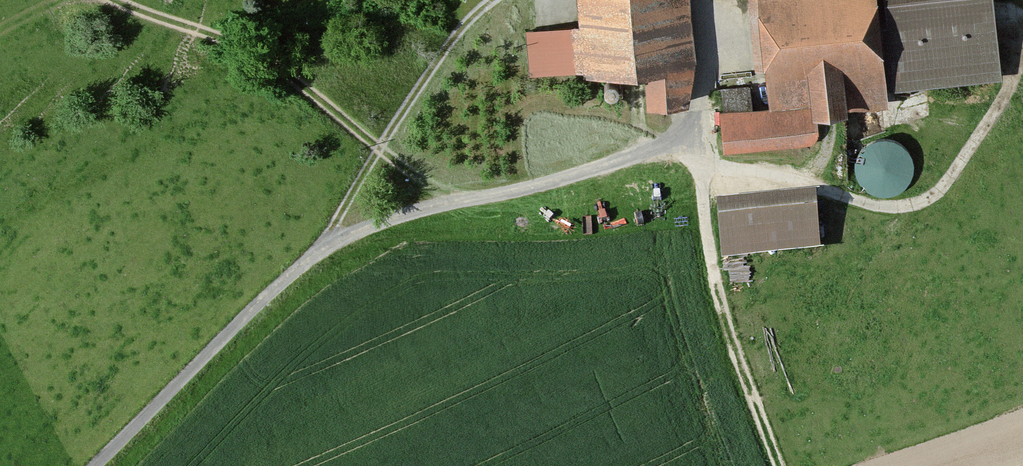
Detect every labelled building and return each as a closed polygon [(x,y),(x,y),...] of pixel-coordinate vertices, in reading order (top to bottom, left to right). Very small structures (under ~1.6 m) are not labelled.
[(575,28),(519,34),(524,85),(640,73),(644,114),(688,109),(676,0),(572,0),(575,28)] [(764,109),(713,114),(718,158),(813,148),(809,119),(884,110),(882,93),(995,80),(986,0),(752,0),(764,109)] [(859,137),(860,187),(910,187),(909,137),(859,137)] [(807,194),(709,204),(715,263),(813,253),(807,194)]
